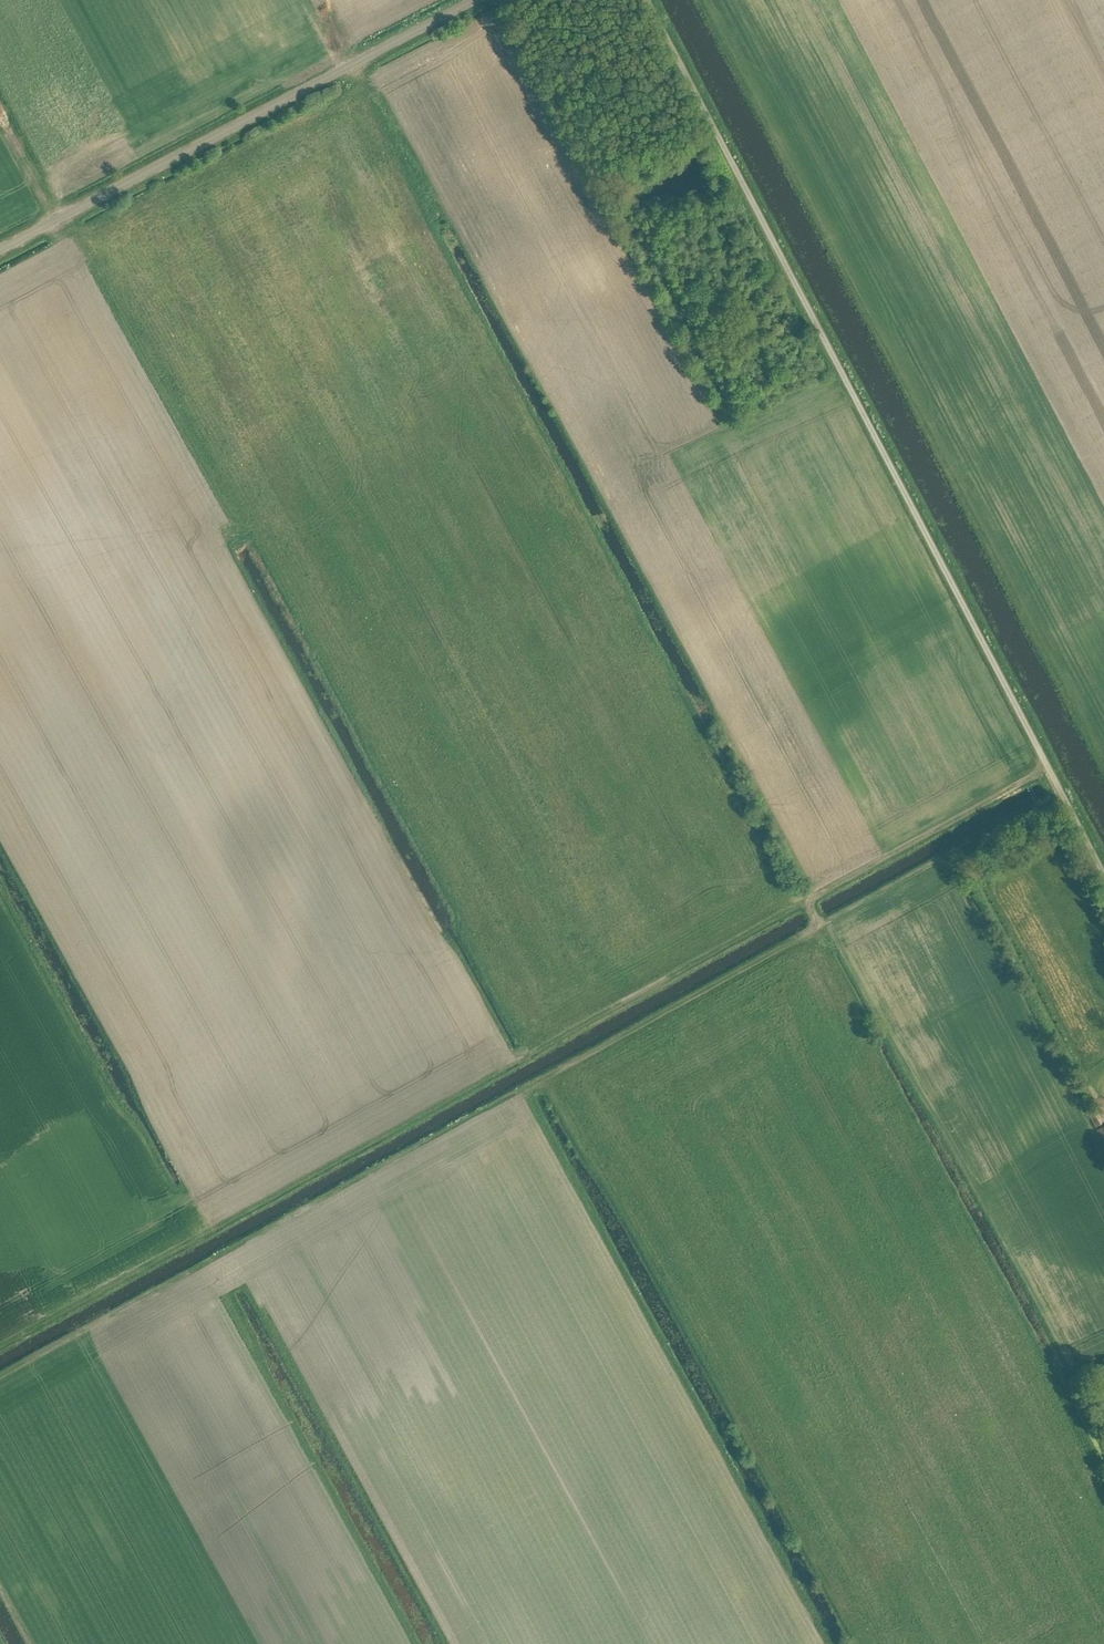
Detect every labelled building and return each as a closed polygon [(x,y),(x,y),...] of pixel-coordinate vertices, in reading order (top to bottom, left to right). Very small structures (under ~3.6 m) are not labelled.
[(1095,1127),(1103,1122),(1103,1119),(1103,1117),(1103,1118),(1100,1113),(1101,1113),(1098,1108),(1088,1113),(1095,1127)]
